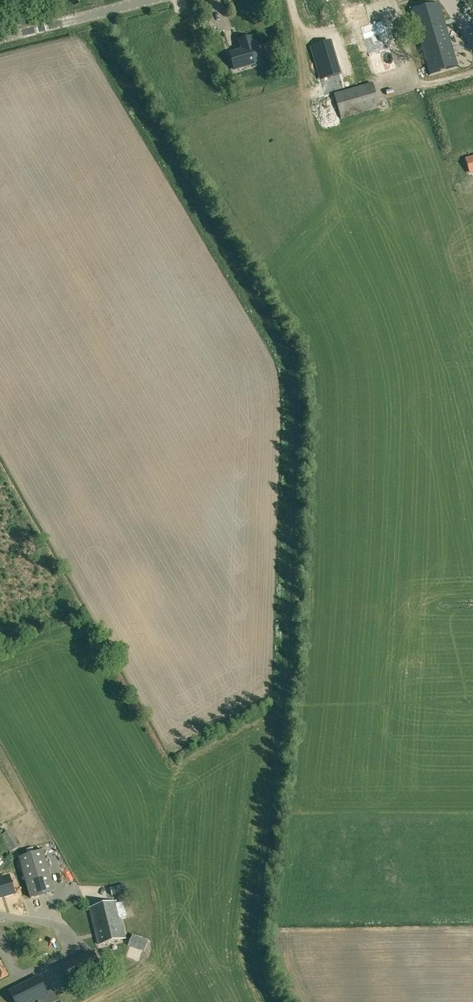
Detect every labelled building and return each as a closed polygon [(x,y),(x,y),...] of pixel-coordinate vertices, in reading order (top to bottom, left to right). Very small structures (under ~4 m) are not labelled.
[(461,63),(442,2),(416,9),(435,71),(461,63)] [(369,23),(360,26),(375,74),(396,67),(386,35),(397,31),(394,19),(382,23),(381,20),(369,23)] [(257,46),(254,46),(252,37),(244,40),(246,49),(230,53),(235,70),(262,62),(257,46)] [(330,42),(312,47),(322,79),(339,74),(330,42)] [(363,120),(381,114),(372,83),(334,95),(341,119),(361,113),(363,120)] [(461,161),(465,173),(472,171),(472,157),(461,161)] [(10,832),(4,835),(14,852),(19,849),(10,832)] [(20,857),(32,897),(55,891),(43,850),(20,857)] [(0,881),(0,899),(14,894),(9,878),(0,881)] [(124,884),(110,888),(112,896),(126,892),(124,884)] [(91,907),(95,926),(120,920),(120,919),(127,917),(124,902),(116,903),(116,901),(91,907)] [(120,920),(95,926),(99,944),(125,938),(120,920)] [(89,955),(94,966),(100,963),(95,952),(89,955)] [(0,960),(0,980),(8,976),(0,960)] [(69,983),(79,979),(70,961),(61,965),(69,983)] [(13,989),(20,1001),(32,1001),(47,995),(38,977),(13,989)]
